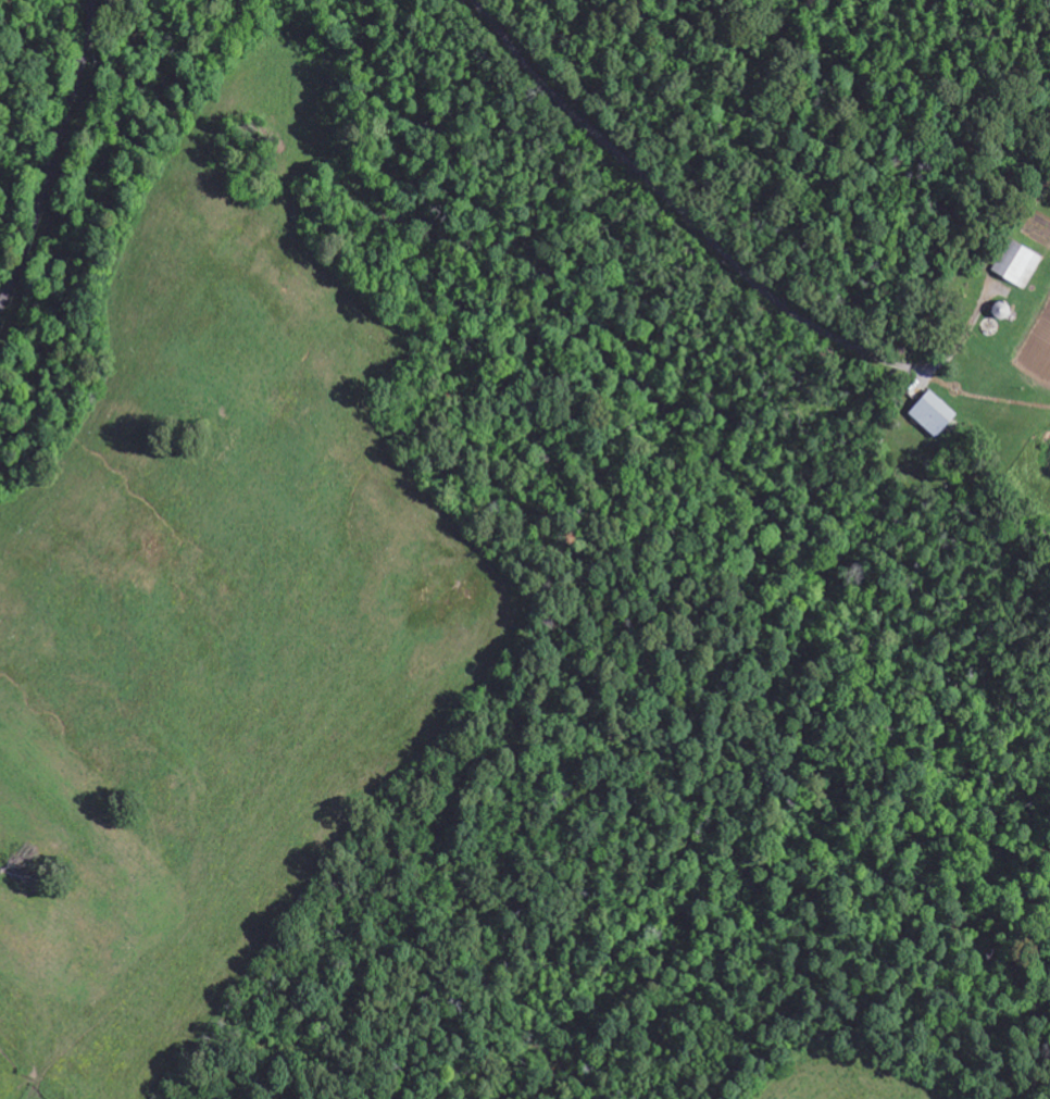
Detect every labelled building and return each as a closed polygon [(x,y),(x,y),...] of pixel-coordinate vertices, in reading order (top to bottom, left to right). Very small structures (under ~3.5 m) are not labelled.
[(1040,259),(1007,242),(990,274),(1023,292),(1040,259)] [(905,414),(932,439),(953,417),(926,391),(905,414)]
